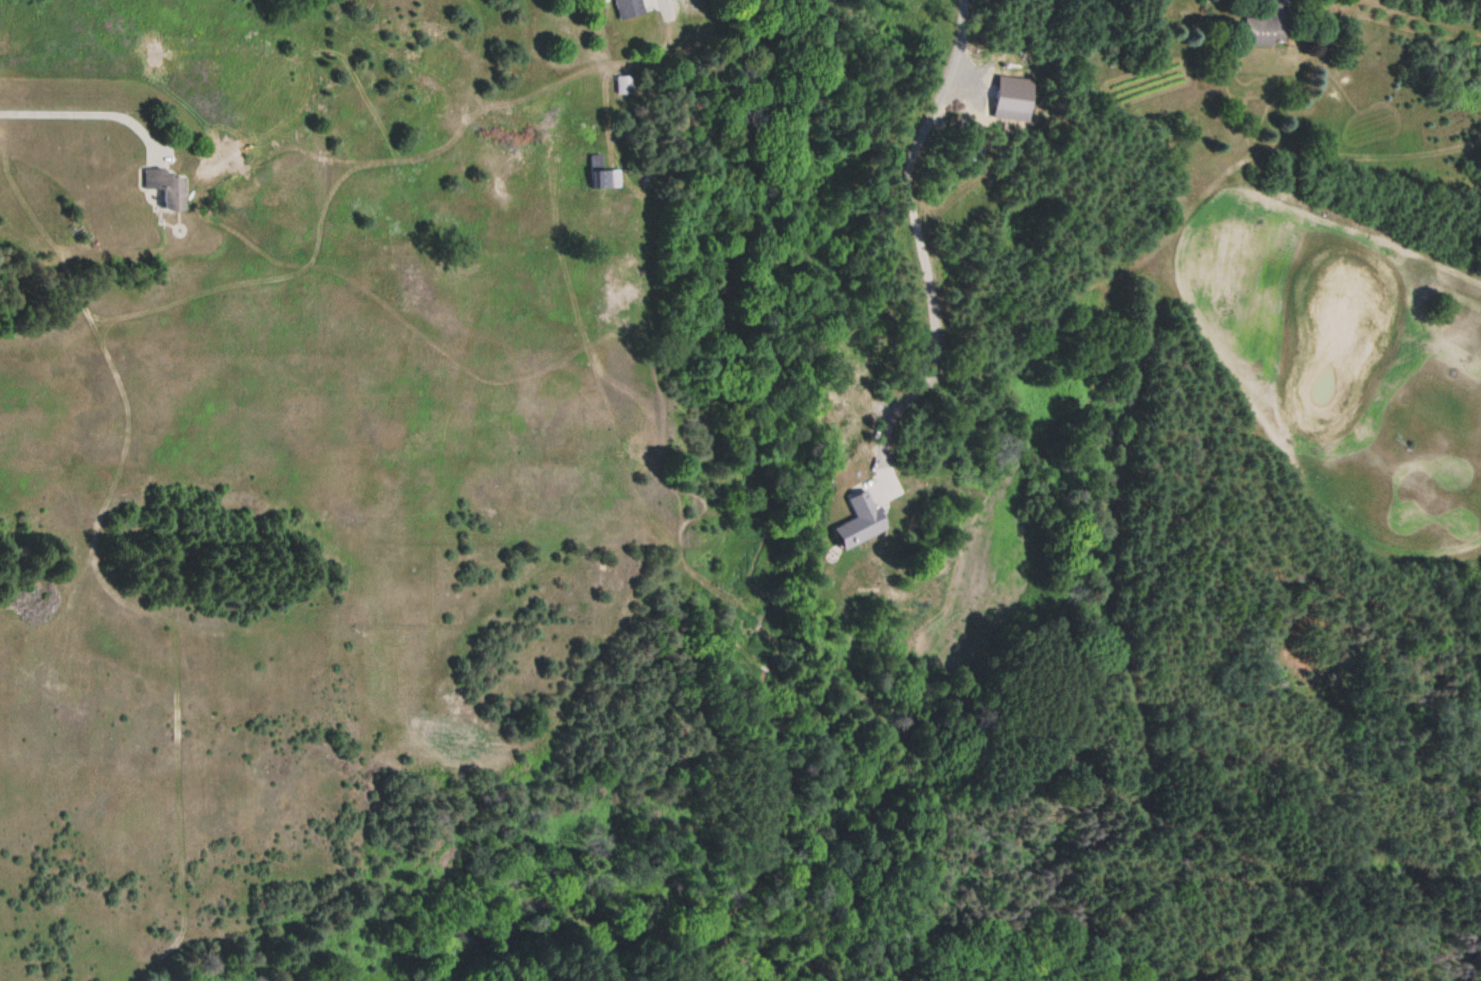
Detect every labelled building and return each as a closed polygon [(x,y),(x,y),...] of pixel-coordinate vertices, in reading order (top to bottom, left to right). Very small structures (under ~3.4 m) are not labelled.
[(618,19),(643,12),(640,0),(613,0),(618,19)] [(1243,42),(1287,42),(1287,15),(1243,15),(1243,42)] [(601,152),(589,152),(589,186),(618,186),(618,167),(601,167),(601,152)] [(143,170),(143,190),(162,190),(162,208),(183,208),(183,170),(143,170)]
